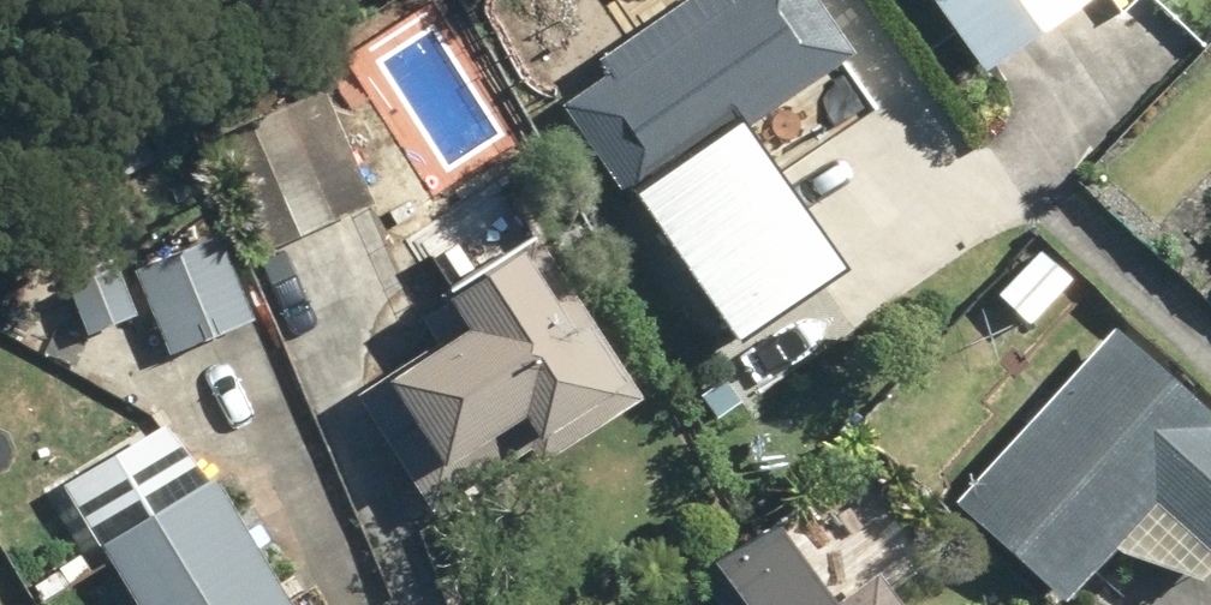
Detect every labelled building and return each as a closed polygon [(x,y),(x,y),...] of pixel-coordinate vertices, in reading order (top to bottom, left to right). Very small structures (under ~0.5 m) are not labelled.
[(649,208),(870,58),(831,0),(698,0),(614,57),(623,71),(576,102),(649,208)] [(1008,69),(1107,0),(960,0),(1008,69)] [(253,175),(281,251),(352,226),(349,219),(389,205),(363,134),(253,175)] [(150,271),(184,355),(269,321),(236,236),(150,271)] [(608,326),(544,238),(459,294),(464,303),(440,318),(455,342),(370,392),(451,514),(553,448),(562,461),(660,398),(650,386),(657,381),(617,321),(608,326)] [(1014,296),(1046,325),(1087,280),(1056,251),(1014,296)] [(78,283),(100,335),(153,315),(131,261),(78,283)] [(1131,317),(970,502),(1086,602),(1180,494),(1210,521),(1210,386),(1131,317)] [(88,591),(129,565),(154,604),(313,604),(232,478),(227,481),(188,422),(17,533),(61,601),(63,604),(66,604),(88,591)] [(896,570),(850,604),(923,604),(896,570)] [(88,591),(66,604),(98,604),(88,591)]
